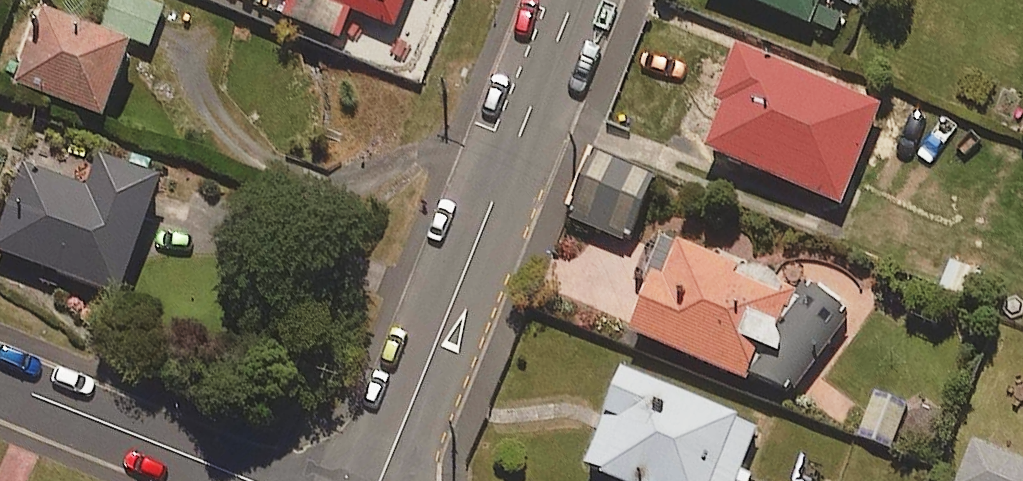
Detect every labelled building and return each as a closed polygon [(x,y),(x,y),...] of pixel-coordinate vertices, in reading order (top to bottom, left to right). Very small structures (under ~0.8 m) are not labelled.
[(146,46),(162,7),(144,0),(110,0),(99,27),(146,46)] [(282,14),(340,35),(349,13),(393,31),(405,0),(286,0),(282,14)] [(807,23),(816,0),(750,0),(807,23)] [(42,10),(11,85),(100,121),(130,46),(42,10)] [(720,110),(703,152),(834,206),(875,109),(734,51),(711,106),(720,110)] [(656,175),(588,150),(562,218),(630,243),(656,175)] [(0,223),(0,252),(117,296),(160,181),(95,156),(83,191),(21,167),(0,223)] [(647,288),(627,337),(745,385),(748,378),(791,396),(850,315),(803,285),(797,295),(783,289),(779,298),(735,281),(739,271),(674,245),(673,249),(659,243),(641,286),(647,288)] [(580,469),(610,480),(735,480),(756,428),(618,373),(580,469)] [(907,409),(875,397),(859,440),(890,452),(907,409)] [(971,448),(958,480),(1022,480),(1022,469),(971,448)]
